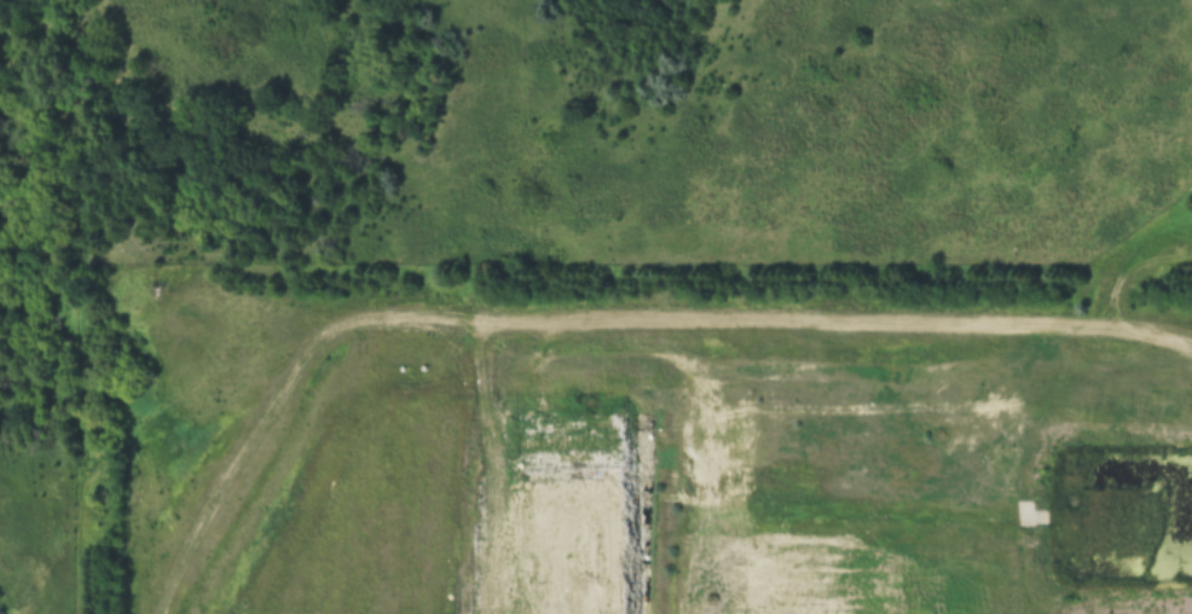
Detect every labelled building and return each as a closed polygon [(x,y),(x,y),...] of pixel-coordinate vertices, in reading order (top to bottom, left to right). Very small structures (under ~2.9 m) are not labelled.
[(1046,524),(1045,510),(1033,510),(1033,503),(1019,503),(1019,525),(1046,524)]
